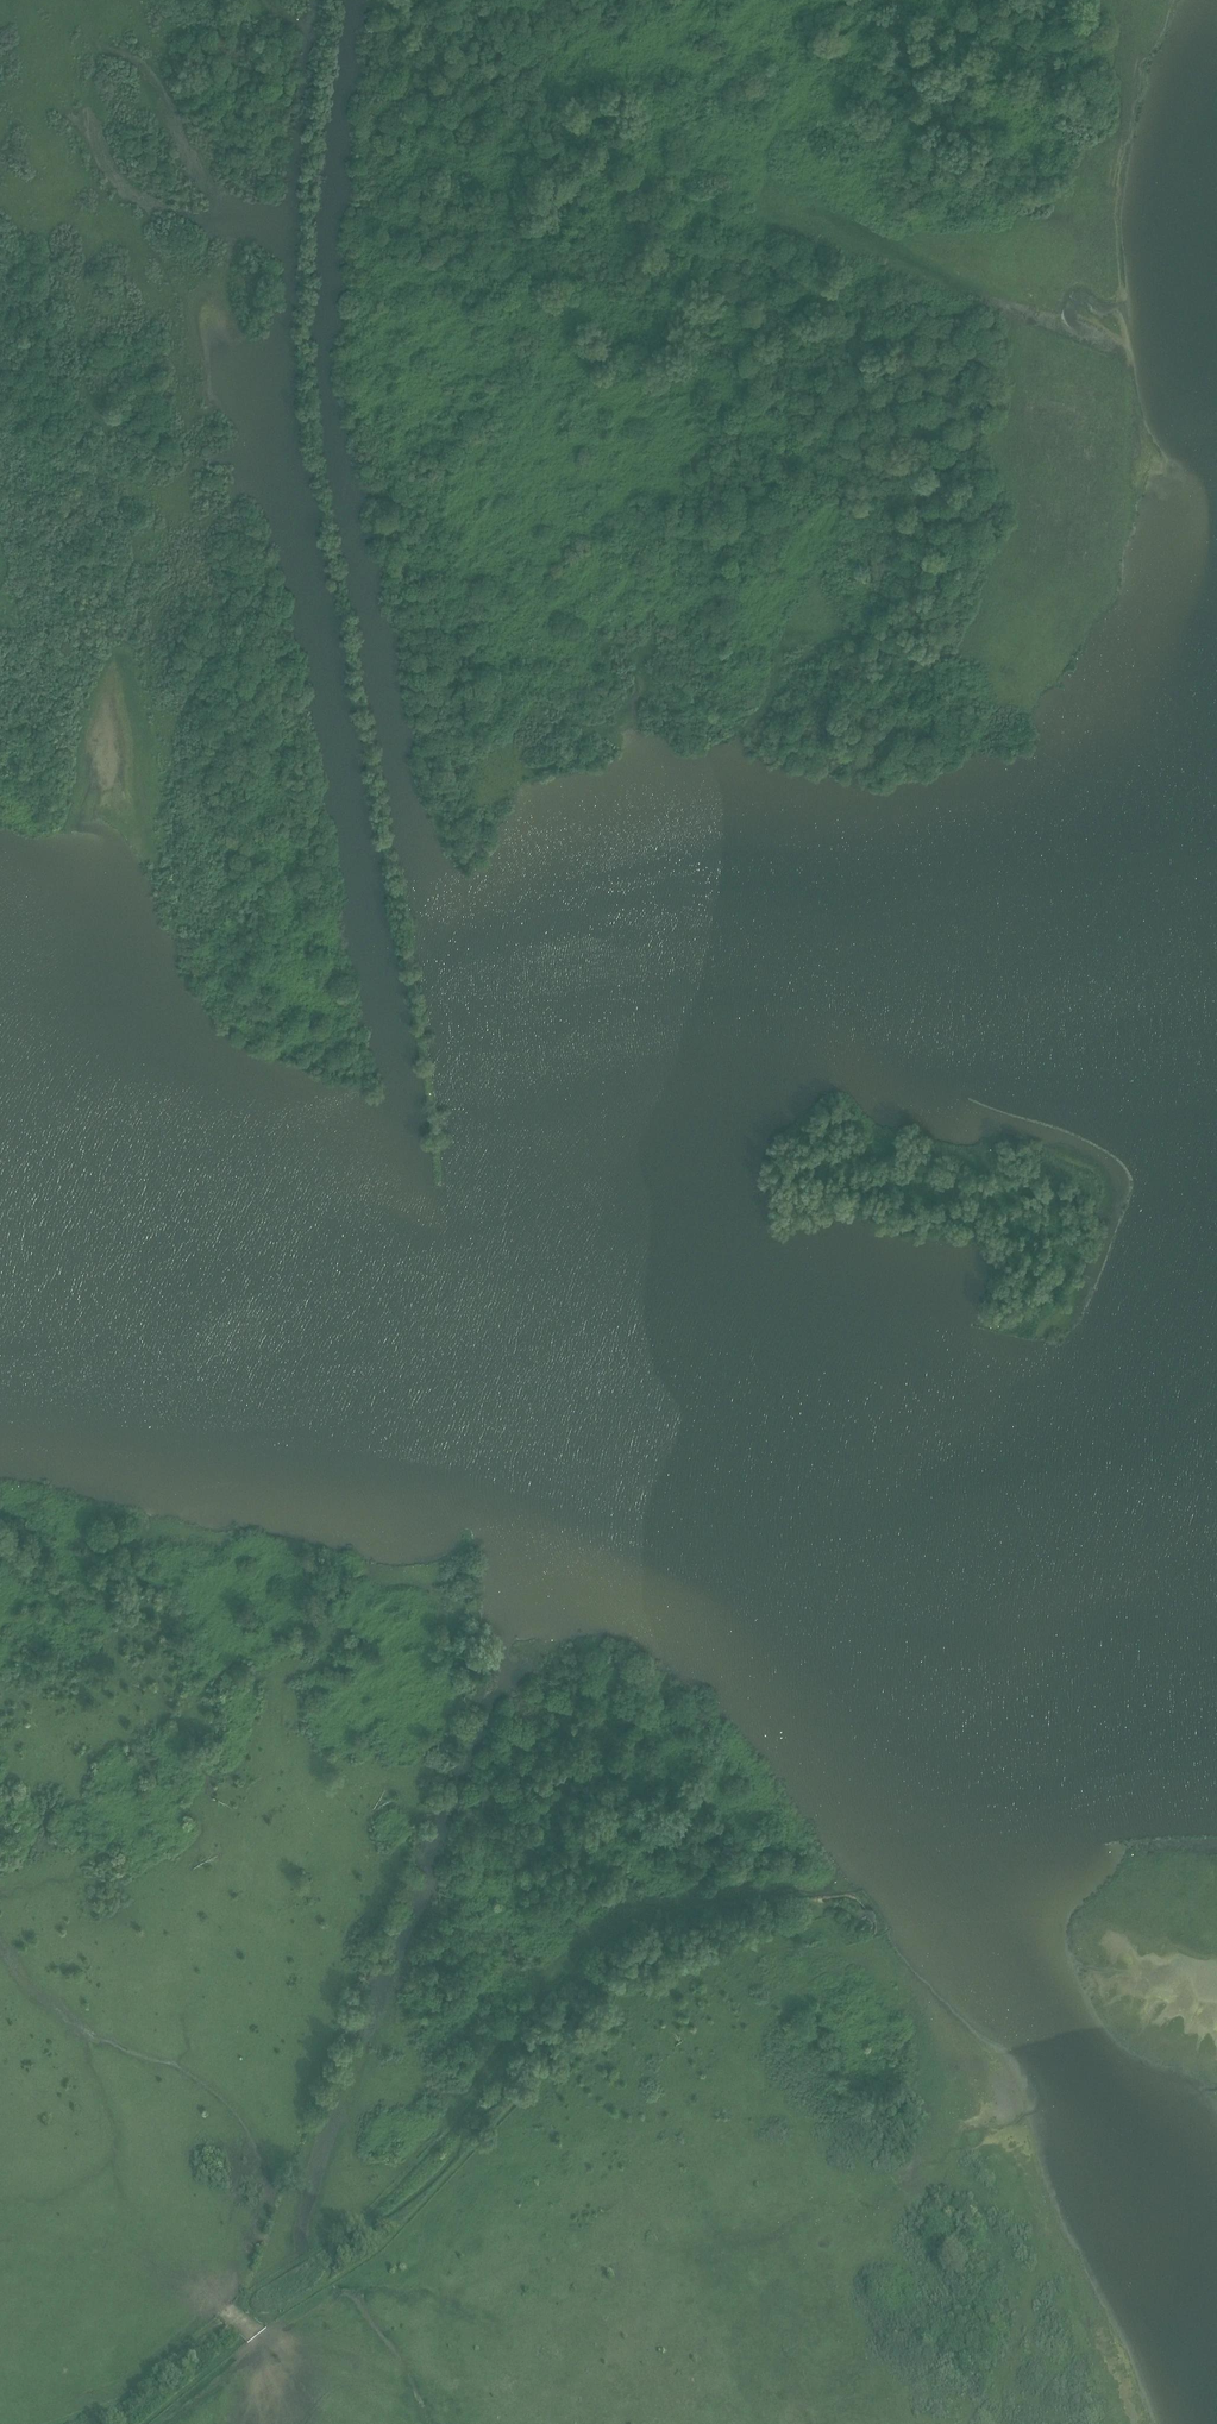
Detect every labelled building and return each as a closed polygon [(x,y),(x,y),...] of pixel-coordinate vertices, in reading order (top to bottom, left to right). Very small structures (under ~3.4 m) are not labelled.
[(874,1911),(866,1909),(863,1911),(874,1923),(876,1921),(876,1914),(874,1911)]
